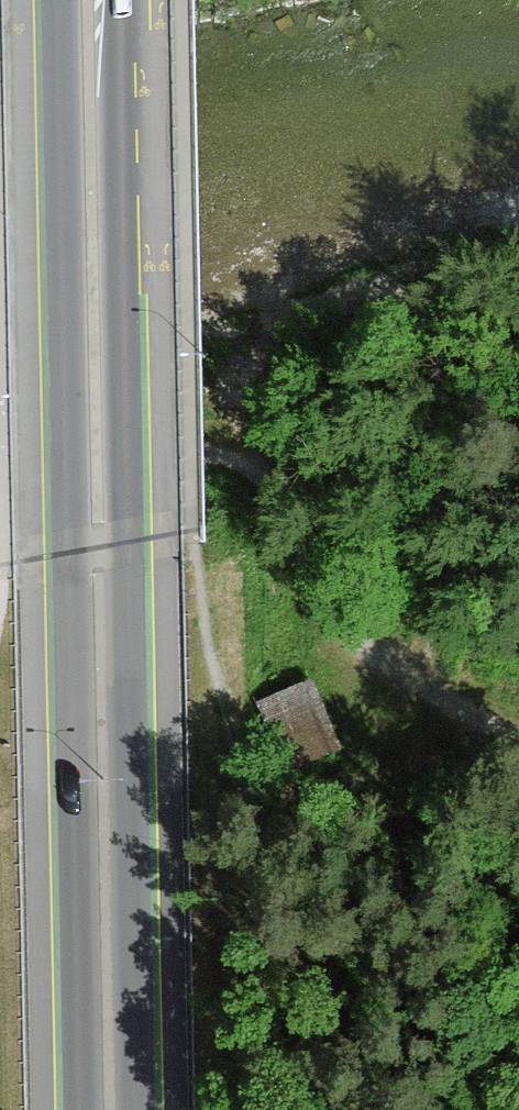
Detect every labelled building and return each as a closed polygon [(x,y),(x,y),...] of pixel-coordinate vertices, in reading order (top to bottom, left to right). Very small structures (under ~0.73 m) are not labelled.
[(320,686),(263,707),(295,794),(352,773),(320,686)]
